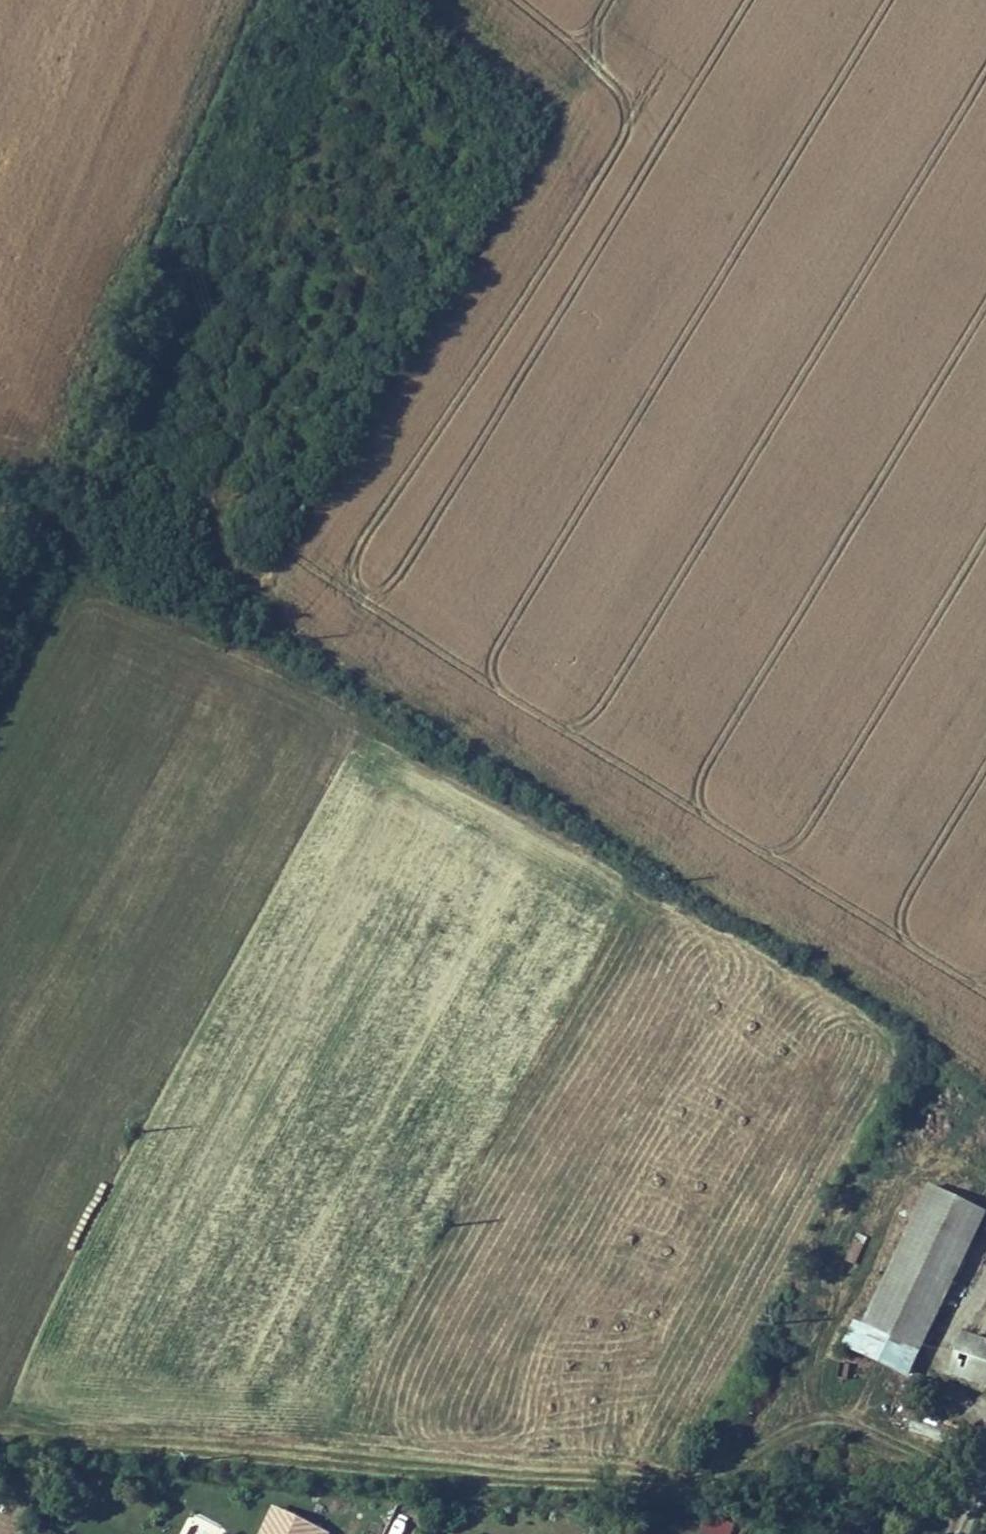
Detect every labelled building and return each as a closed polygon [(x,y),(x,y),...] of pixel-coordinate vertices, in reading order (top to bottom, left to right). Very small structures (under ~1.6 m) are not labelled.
[(933,1188),(868,1328),(923,1353),(985,1218),(985,1213),(933,1188)] [(966,1337),(954,1375),(985,1386),(985,1344),(966,1337)] [(311,1498),(323,1504),(327,1496),(315,1490),(311,1498)] [(307,1523),(300,1533),(362,1533),(369,1521),(327,1496),(323,1504),(311,1498),(299,1519),(307,1523)] [(733,1522),(701,1518),(699,1533),(732,1533),(733,1522)]
